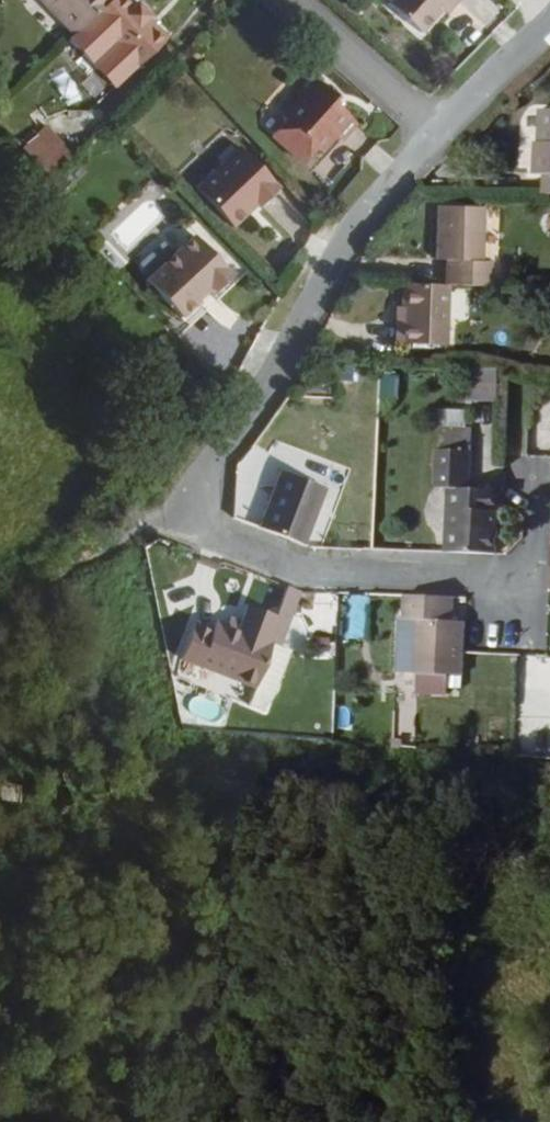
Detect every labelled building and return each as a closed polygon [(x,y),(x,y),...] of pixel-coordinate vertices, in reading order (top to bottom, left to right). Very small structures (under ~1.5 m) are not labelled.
[(95,9),(105,0),(34,0),(67,35),(95,9)] [(95,9),(141,56),(170,27),(151,7),(152,5),(148,0),(105,0),(95,9)] [(420,37),(440,14),(448,6),(453,10),(462,0),(397,0),(388,10),(420,37)] [(445,19),(453,10),(448,6),(440,14),(445,19)] [(327,98),(301,73),(285,91),(293,100),(277,118),(280,121),(267,134),(294,161),(307,148),(311,151),(325,135),(332,140),(346,123),(324,103),(327,98)] [(543,197),(549,197),(549,112),(534,112),(534,143),(539,143),(539,177),(542,177),(543,197)] [(16,148),(43,175),(67,153),(40,125),(16,148)] [(539,143),(534,143),(531,143),(530,176),(539,177),(539,143)] [(249,199),(251,202),(256,207),(274,190),(233,146),(190,185),(226,224),(242,209),(240,207),(249,199)] [(447,263),(448,289),(481,288),(480,263),(473,263),(473,209),(424,210),(425,264),(434,263),(447,263)] [(188,239),(144,281),(179,317),(206,293),(209,296),(227,279),(188,239)] [(435,289),(441,289),(448,289),(447,263),(434,263),(435,289)] [(441,289),(435,289),(395,289),(395,329),(389,329),(389,349),(441,350),(441,289)] [(476,385),(476,372),(458,372),(458,385),(476,385)] [(489,385),(489,372),(476,372),(476,385),(489,385)] [(295,402),(316,403),(316,382),(296,382),(295,402)] [(344,449),(349,436),(297,418),(292,431),(344,449)] [(448,449),(472,448),(471,427),(447,428),(448,449)] [(518,432),(518,460),(534,461),(534,433),(518,432)] [(489,517),(494,517),(495,502),(495,494),(461,494),(461,457),(428,456),(428,494),(440,494),(440,558),(489,559),(489,537),(489,517)] [(272,475),(250,535),(293,551),(314,491),(272,475)] [(285,606),(289,596),(276,591),(272,602),(285,606)] [(447,624),(446,602),(400,600),(400,624),(399,649),(412,649),(412,678),(415,678),(414,697),(445,698),(445,678),(459,679),(459,657),(460,624),(447,624)] [(272,602),(265,621),(263,628),(256,647),(268,651),(285,606),(272,602)] [(263,628),(265,621),(237,610),(234,617),(263,628)] [(293,660),(268,651),(256,647),(263,628),(234,617),(231,627),(227,635),(213,630),(203,627),(200,635),(183,628),(170,664),(277,702),(293,660)] [(215,622),(213,630),(227,635),(231,627),(215,622)] [(399,649),(394,649),(394,677),(412,678),(412,649),(399,649)]
